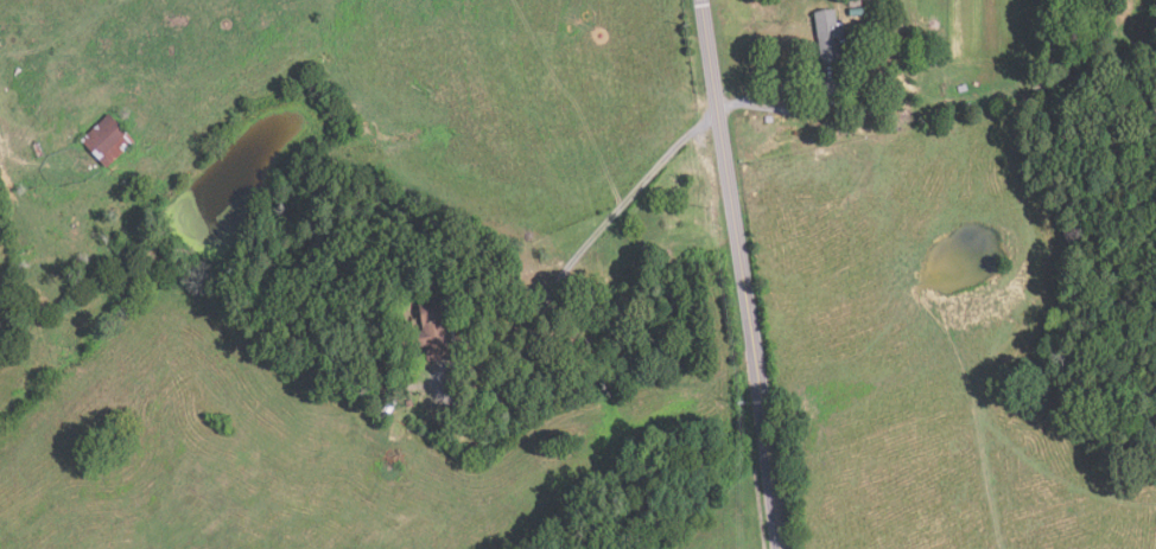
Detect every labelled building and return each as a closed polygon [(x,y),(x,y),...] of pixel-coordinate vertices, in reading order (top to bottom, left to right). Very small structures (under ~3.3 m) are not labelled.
[(847,18),(846,9),(862,7),(863,15),(847,18)] [(819,63),(811,11),(832,8),(834,23),(840,21),(843,42),(837,43),(840,59),(819,63)] [(944,65),(927,65),(926,50),(936,50),(936,56),(944,56),(944,65)] [(966,89),(958,92),(955,87),(964,84),(966,89)] [(109,167),(83,140),(112,114),(138,141),(109,167)] [(425,360),(423,346),(413,349),(411,332),(421,331),(417,302),(442,298),(446,325),(442,325),(447,357),(425,360)] [(381,409),(387,400),(395,403),(388,414),(381,409)] [(383,421),(364,409),(368,403),(387,414),(383,421)]
